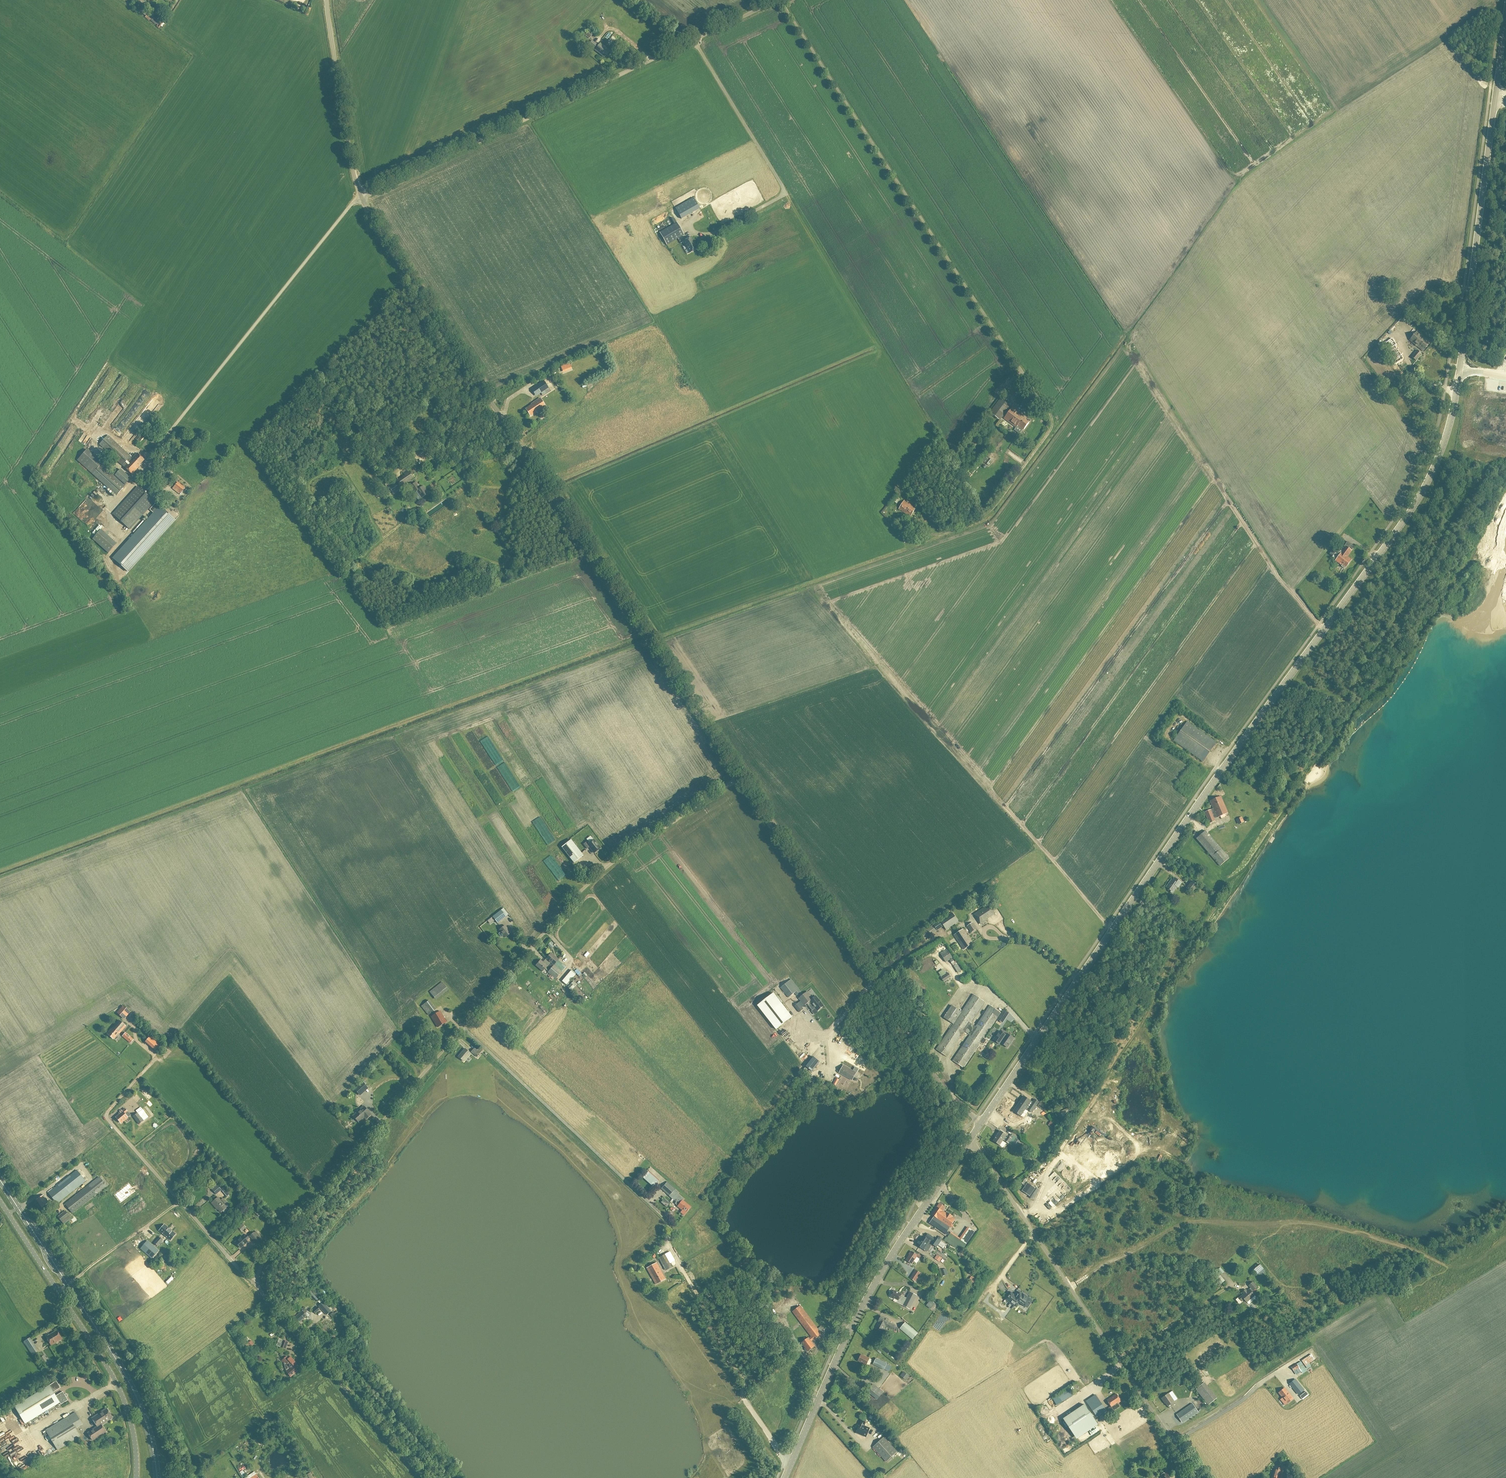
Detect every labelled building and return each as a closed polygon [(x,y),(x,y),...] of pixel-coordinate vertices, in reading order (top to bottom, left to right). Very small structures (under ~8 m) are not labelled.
[(145,6),(140,12),(144,15),(149,9),(145,6)] [(164,24),(151,14),(147,18),(160,28),(164,24)] [(589,39),(593,34),(587,29),(584,34),(589,39)] [(594,50),(598,45),(592,41),(588,45),(594,50)] [(604,57),(609,51),(600,44),(595,50),(604,57)] [(692,212),(686,202),(675,208),(681,219),(692,212)] [(666,229),(660,233),(666,245),(684,235),(677,223),(666,229)] [(691,237),(684,241),(688,249),(689,248),(691,252),(692,252),(693,252),(694,251),(695,250),(697,248),(691,237)] [(1423,351),(1430,342),(1417,331),(1410,340),(1423,351)] [(1397,362),(1403,358),(1395,346),(1396,344),(1392,338),(1384,344),(1397,362)] [(1416,361),(1422,354),(1417,350),(1411,357),(1416,361)] [(541,393),(549,388),(544,380),(536,385),(541,393)] [(552,398),(559,410),(564,407),(557,395),(552,398)] [(537,413),(546,407),(540,398),(531,404),(532,404),(526,409),(530,416),(537,412),(537,413)] [(990,413),(1000,421),(1002,418),(1003,419),(1005,416),(1004,416),(1011,406),(1000,398),(990,413)] [(1023,430),(1030,421),(1024,416),(1023,417),(1016,412),(1017,411),(1013,407),(1004,419),(1016,427),(1017,426),(1023,430)] [(127,419),(116,431),(120,434),(130,422),(127,419)] [(389,441),(390,441),(392,446),(396,445),(394,439),(390,430),(385,432),(389,441)] [(139,466),(145,460),(137,453),(132,458),(108,436),(100,444),(132,475),(140,466),(139,466)] [(151,449),(154,445),(148,440),(144,446),(143,445),(140,449),(147,455),(152,449),(151,449)] [(116,495),(125,486),(101,465),(102,463),(87,450),(78,460),(116,495)] [(389,450),(383,454),(387,461),(393,457),(389,450)] [(166,456),(162,453),(157,458),(161,461),(166,456)] [(115,475),(125,484),(131,479),(121,469),(115,475)] [(395,481),(399,487),(414,477),(410,471),(395,481)] [(165,477),(159,483),(164,487),(170,481),(165,477)] [(180,494),(185,488),(178,482),(172,488),(180,494)] [(421,498),(428,493),(424,486),(420,488),(418,486),(419,486),(418,485),(416,482),(410,486),(414,492),(417,491),(421,498)] [(399,489),(396,483),(389,488),(392,494),(399,489)] [(130,529),(155,502),(138,487),(113,514),(130,529)] [(918,504),(922,498),(915,494),(912,499),(918,504)] [(911,516),(916,507),(904,500),(899,509),(911,516)] [(150,510),(153,513),(112,558),(128,572),(175,520),(176,520),(170,515),(160,505),(159,506),(156,503),(150,510)] [(907,525),(904,529),(909,533),(912,529),(907,525)] [(102,529),(93,539),(109,553),(118,543),(102,529)] [(1345,555),(1353,545),(1348,542),(1344,546),(1345,547),(1335,560),(1342,565),(1341,566),(1344,568),(1345,567),(1345,568),(1351,560),(1345,555)] [(1330,555),(1336,559),(1341,552),(1340,551),(1341,549),(1337,546),(1330,555)] [(1203,761),(1216,742),(1187,722),(1174,740),(1203,761)] [(1215,819),(1228,813),(1221,796),(1210,801),(1214,809),(1205,812),(1210,823),(1215,821),(1215,819)] [(1220,866),(1229,858),(1206,830),(1196,839),(1220,866)] [(562,847),(574,863),(583,855),(571,840),(562,847)] [(594,853),(600,848),(594,840),(590,843),(588,841),(583,844),(587,849),(589,847),(594,853)] [(1182,883),(1175,878),(1173,880),(1172,879),(1166,887),(1171,890),(1170,891),(1172,893),(1177,887),(1178,887),(1182,883)] [(1193,881),(1188,889),(1193,892),(1198,885),(1193,881)] [(989,905),(981,910),(974,914),(980,923),(994,913),(989,905)] [(506,916),(501,910),(493,917),(498,923),(506,916)] [(946,930),(958,922),(952,912),(920,933),(925,939),(937,930),(944,926),(946,930)] [(973,922),(967,926),(971,932),(977,929),(973,922)] [(502,937),(504,935),(505,937),(511,933),(505,925),(502,928),(499,930),(501,932),(499,933),(499,934),(501,937),(502,937)] [(964,949),(973,943),(963,929),(954,935),(964,949)] [(946,962),(953,958),(947,949),(940,953),(946,962)] [(559,959),(551,953),(546,958),(551,962),(554,965),(558,968),(561,965),(557,961),(559,959)] [(563,966),(561,965),(558,968),(554,965),(551,962),(548,966),(541,960),(538,963),(536,965),(542,971),(545,968),(548,971),(548,972),(555,979),(566,967),(564,965),(563,966)] [(567,985),(577,974),(573,970),(563,981),(567,985)] [(944,981),(951,977),(948,972),(941,977),(944,981)] [(584,976),(580,979),(586,986),(590,983),(584,976)] [(797,996),(799,994),(802,992),(791,979),(780,987),(788,998),(794,993),(797,996)] [(574,981),(567,987),(571,990),(577,984),(574,981)] [(818,1011),(824,1006),(816,996),(813,999),(808,991),(799,998),(805,1006),(807,1004),(812,1011),(815,1008),(818,1011)] [(759,1004),(757,1005),(776,1029),(777,1029),(792,1017),(774,993),(759,1004)] [(952,1060),(964,1068),(982,1041),(984,1043),(987,1039),(985,1038),(1001,1013),(990,1005),(976,1026),(970,1023),(985,1002),(973,994),(961,1012),(951,1005),(943,1017),(953,1024),(936,1049),(947,1057),(965,1031),(970,1035),(952,1060)] [(428,1015),(436,1009),(429,1000),(421,1006),(428,1015)] [(799,1012),(804,1008),(799,1002),(794,1006),(799,1012)] [(117,1013),(123,1018),(129,1011),(123,1006),(117,1013)] [(437,1027),(446,1022),(440,1011),(431,1016),(437,1027)] [(107,1034),(113,1039),(120,1031),(121,1032),(126,1026),(123,1024),(123,1025),(121,1023),(121,1022),(119,1020),(118,1020),(119,1020),(107,1034)] [(1008,1048),(1014,1039),(1007,1033),(1006,1035),(1000,1031),(994,1040),(1000,1044),(1001,1043),(1008,1048)] [(134,1040),(130,1037),(125,1032),(122,1036),(127,1040),(131,1043),(134,1040)] [(160,1044),(151,1036),(147,1041),(156,1049),(160,1044)] [(476,1057),(483,1049),(481,1047),(477,1051),(474,1048),(471,1052),(476,1057)] [(463,1061),(470,1053),(465,1048),(458,1056),(463,1061)] [(813,1056),(806,1066),(812,1071),(820,1062),(813,1056)] [(839,1072),(846,1076),(852,1079),(856,1072),(843,1065),(839,1072)] [(363,1082),(355,1089),(359,1094),(367,1087),(363,1082)] [(1032,1112),(1039,1102),(1035,1099),(1032,1102),(1024,1096),(1014,1111),(1020,1116),(1023,1113),(1025,1114),(1028,1110),(1032,1112)] [(370,1113),(364,1106),(353,1116),(359,1123),(364,1118),(366,1120),(371,1115),(370,1113)] [(1072,1106),(1057,1113),(1060,1119),(1075,1111),(1072,1106)] [(117,1117),(116,1119),(119,1122),(121,1122),(127,1117),(131,1115),(125,1108),(125,1109),(121,1112),(121,1113),(116,1117),(117,1117)] [(138,1124),(144,1121),(138,1112),(133,1116),(138,1124)] [(1002,1147),(1003,1147),(1004,1146),(1006,1143),(1002,1141),(1003,1139),(1009,1143),(1012,1138),(1009,1136),(1007,1138),(1005,1137),(1007,1135),(1000,1131),(994,1141),(1002,1147)] [(57,1204),(86,1181),(77,1170),(48,1193),(57,1204)] [(106,1186),(99,1177),(65,1204),(72,1213),(106,1186)] [(653,1187),(659,1181),(656,1178),(651,1184),(653,1187)] [(667,1182),(661,1188),(673,1199),(679,1204),(678,1206),(683,1210),(681,1212),(684,1215),(690,1207),(682,1200),(684,1199),(677,1194),(678,1193),(667,1182)] [(1030,1196),(1035,1188),(1028,1182),(1022,1191),(1030,1196)] [(135,1191),(129,1184),(115,1194),(121,1202),(135,1191)] [(218,1185),(212,1190),(216,1194),(221,1190),(226,1195),(229,1193),(221,1184),(218,1186),(218,1185)] [(1036,1188),(1029,1197),(1033,1200),(1039,1190),(1036,1188)] [(49,1202),(44,1195),(37,1200),(42,1207),(49,1202)] [(229,1210),(227,1207),(224,1204),(226,1202),(223,1198),(221,1200),(218,1197),(211,1203),(216,1208),(220,1212),(222,1211),(225,1213),(229,1210)] [(935,1227),(936,1227),(945,1213),(936,1207),(927,1221),(935,1227)] [(71,1218),(65,1211),(58,1217),(64,1224),(71,1218)] [(945,1213),(936,1227),(948,1235),(949,1233),(947,1232),(955,1219),(952,1217),(953,1216),(947,1212),(947,1213),(945,1213)] [(176,1234),(172,1231),(164,1225),(160,1230),(167,1237),(171,1240),(176,1234)] [(963,1241),(968,1244),(972,1238),(975,1239),(978,1233),(969,1228),(963,1241)] [(250,1236),(254,1241),(257,1244),(261,1240),(258,1238),(260,1236),(255,1231),(250,1236)] [(916,1245),(927,1251),(932,1244),(937,1247),(941,1241),(935,1237),(934,1237),(928,1233),(925,1238),(922,1236),(916,1245)] [(246,1240),(249,1238),(246,1235),(244,1237),(242,1236),(235,1242),(240,1248),(248,1241),(246,1240)] [(147,1241),(141,1248),(152,1258),(159,1250),(147,1241)] [(909,1254),(906,1260),(912,1264),(917,1256),(920,1258),(921,1255),(918,1254),(917,1255),(911,1251),(911,1252),(910,1252),(909,1254)] [(666,1270),(673,1266),(666,1253),(659,1257),(666,1270)] [(656,1283),(665,1278),(656,1262),(647,1267),(656,1283)] [(1260,1264),(1254,1270),(1257,1274),(1263,1268),(1260,1264)] [(921,1273),(916,1270),(911,1278),(916,1281),(921,1273)] [(1247,1302),(1251,1299),(1253,1301),(1257,1297),(1251,1292),(1253,1290),(1257,1287),(1253,1282),(1249,1285),(1251,1288),(1247,1291),(1246,1291),(1245,1291),(1244,1292),(1244,1293),(1244,1294),(1239,1298),(1242,1301),(1244,1299),(1247,1302)] [(896,1302),(908,1308),(913,1298),(908,1296),(907,1299),(900,1295),(901,1294),(893,1290),(890,1296),(891,1296),(891,1297),(893,1298),(893,1297),(898,1300),(896,1302)] [(316,1301),(318,1299),(311,1291),(309,1293),(316,1301)] [(1016,1306),(1020,1302),(1027,1307),(1032,1300),(1024,1294),(1023,1295),(1020,1292),(1018,1294),(1017,1295),(1018,1295),(1017,1297),(1011,1293),(1006,1299),(1011,1302),(1012,1301),(1015,1303),(1014,1305),(1016,1306)] [(993,1296),(989,1303),(1002,1312),(1007,1306),(993,1296)] [(323,1302),(318,1305),(326,1315),(331,1311),(323,1302)] [(812,1341),(822,1334),(818,1329),(801,1305),(793,1311),(811,1337),(809,1338),(809,1337),(801,1343),(805,1348),(805,1349),(806,1351),(807,1350),(808,1351),(815,1346),(812,1341)] [(310,1315),(307,1311),(304,1309),(302,1311),(295,1317),(299,1323),(306,1316),(307,1318),(310,1315)] [(883,1328),(884,1325),(894,1330),(896,1325),(888,1321),(889,1319),(884,1317),(884,1318),(881,1316),(878,1321),(879,1321),(877,1325),(876,1327),(882,1330),(883,1328)] [(918,1333),(909,1325),(903,1331),(913,1339),(918,1333)] [(60,1340),(60,1339),(62,1338),(57,1331),(47,1337),(51,1345),(57,1341),(57,1342),(60,1340)] [(39,1351),(30,1338),(24,1342),(32,1355),(39,1351)] [(285,1349),(288,1342),(279,1339),(277,1345),(285,1349)] [(866,1365),(870,1358),(861,1354),(858,1361),(866,1365)] [(294,1360),(291,1357),(289,1359),(287,1356),(282,1361),(284,1363),(285,1362),(290,1368),(286,1371),(291,1377),(297,1371),(295,1368),(298,1366),(293,1360),(294,1360)] [(884,1370),(887,1364),(876,1358),(873,1364),(884,1370)] [(1302,1373),(1307,1370),(1301,1361),(1291,1367),(1289,1368),(1291,1371),(1293,1370),(1293,1371),(1294,1371),(1296,1375),(1301,1372),(1302,1373)] [(1304,1390),(1295,1379),(1290,1384),(1299,1394),(1304,1390)] [(61,1388),(56,1381),(14,1406),(25,1424),(60,1403),(61,1404),(68,1400),(63,1392),(56,1396),(54,1392),(61,1388)] [(1209,1405),(1217,1399),(1204,1383),(1196,1389),(1209,1405)] [(1284,1388),(1279,1393),(1285,1400),(1286,1400),(1288,1403),(1293,1399),(1290,1396),(1291,1396),(1284,1388)] [(869,1393),(876,1399),(879,1396),(872,1390),(869,1393)] [(1118,1403),(1121,1401),(1116,1394),(1107,1400),(1114,1411),(1120,1406),(1118,1403)] [(1175,1404),(1174,1402),(1168,1394),(1162,1398),(1164,1402),(1169,1408),(1175,1404)] [(1097,1417),(1107,1411),(1096,1395),(1086,1401),(1097,1417)] [(1096,1421),(1084,1404),(1063,1419),(1075,1436),(1096,1421)] [(1198,1413),(1193,1404),(1176,1415),(1182,1423),(1198,1413)] [(92,1418),(98,1427),(101,1424),(101,1425),(113,1417),(107,1408),(92,1418)] [(73,1425),(80,1421),(75,1412),(45,1430),(57,1450),(80,1436),(73,1425)] [(860,1424),(856,1433),(866,1437),(870,1427),(864,1425),(866,1422),(861,1420),(860,1424)] [(101,1424),(98,1427),(88,1433),(93,1440),(106,1432),(101,1425),(101,1424)] [(873,1447),(886,1462),(897,1452),(884,1437),(873,1447)] [(851,1469),(846,1463),(843,1466),(842,1465),(839,1468),(839,1469),(836,1471),(841,1477),(851,1469)] [(1287,1468),(1282,1467),(1281,1469),(1276,1467),(1276,1469),(1275,1469),(1273,1476),(1273,1477),(1272,1477),(1284,1477),(1287,1468)]
